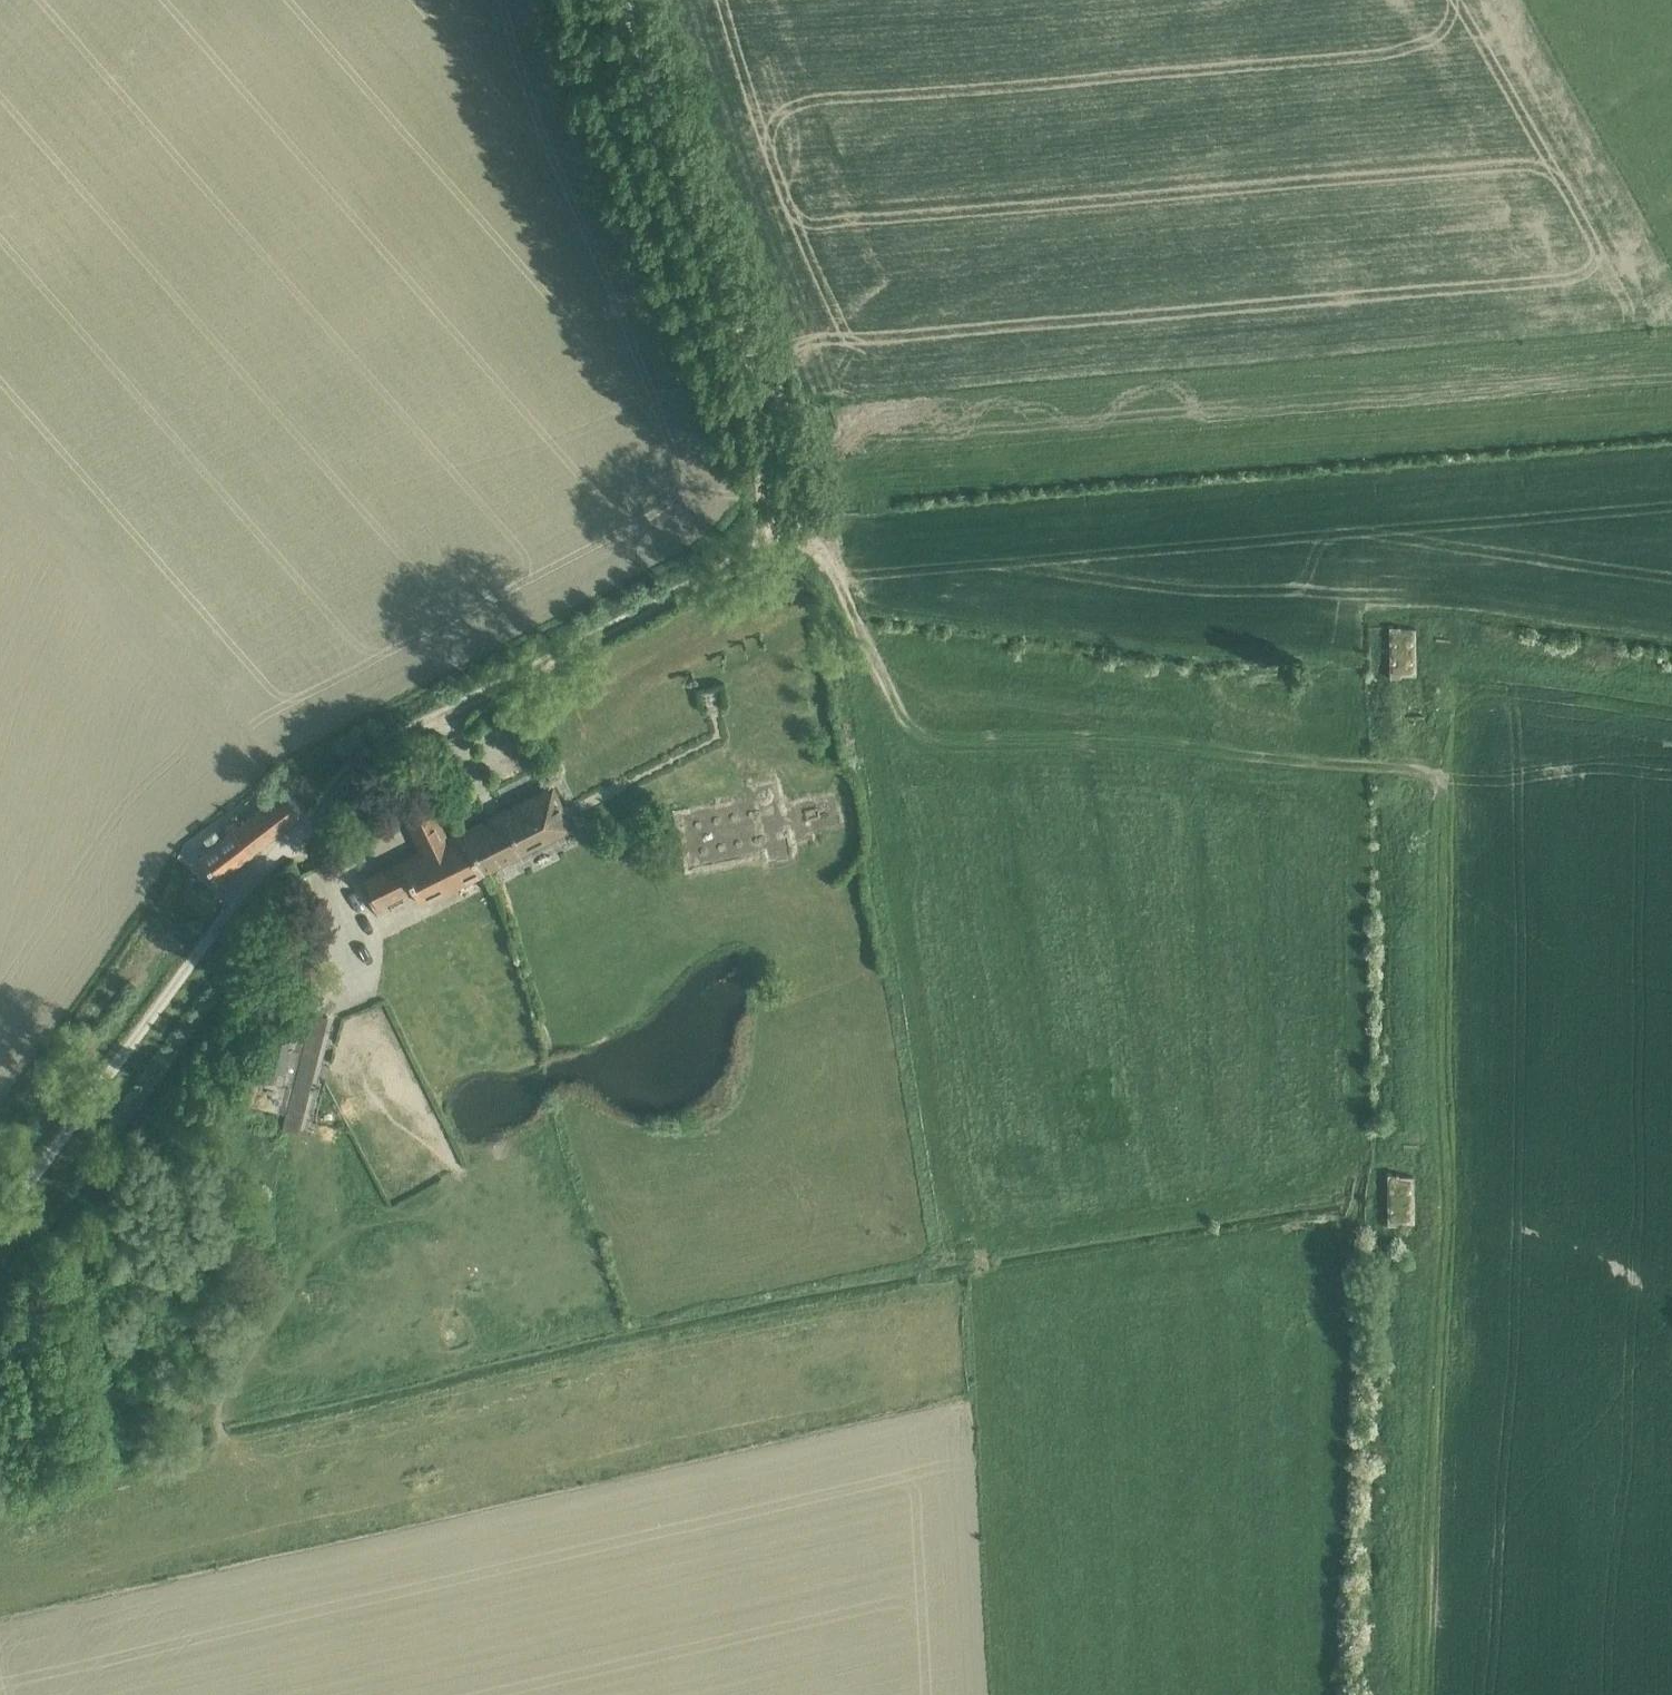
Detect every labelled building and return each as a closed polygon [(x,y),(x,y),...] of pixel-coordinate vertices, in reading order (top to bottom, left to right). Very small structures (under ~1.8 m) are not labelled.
[(790,398),(781,380),(769,386),(778,404),(790,398)] [(1414,669),(1414,622),(1387,622),(1388,669),(1414,669)] [(554,779),(463,823),(486,869),(575,824),(554,779)] [(742,800),(666,811),(673,862),(752,851),(753,858),(777,855),(773,829),(825,822),(821,795),(765,803),(762,780),(740,783),(742,800)] [(199,849),(217,872),(303,807),(282,787),(242,818),(239,814),(231,821),(234,824),(221,832),(216,825),(204,835),(210,842),(199,849)] [(486,869),(463,823),(447,831),(434,803),(410,815),(425,846),(365,876),(379,904),(415,886),(423,901),(486,869)] [(306,1006),(276,998),(248,1099),(287,1111),(312,1009),(313,1004),(307,1002),(306,1006)] [(331,1015),(312,1009),(287,1111),(284,1127),(302,1131),(331,1015)] [(1387,1170),(1387,1221),(1399,1221),(1399,1218),(1412,1218),(1412,1172),(1398,1172),(1398,1170),(1387,1170)]
